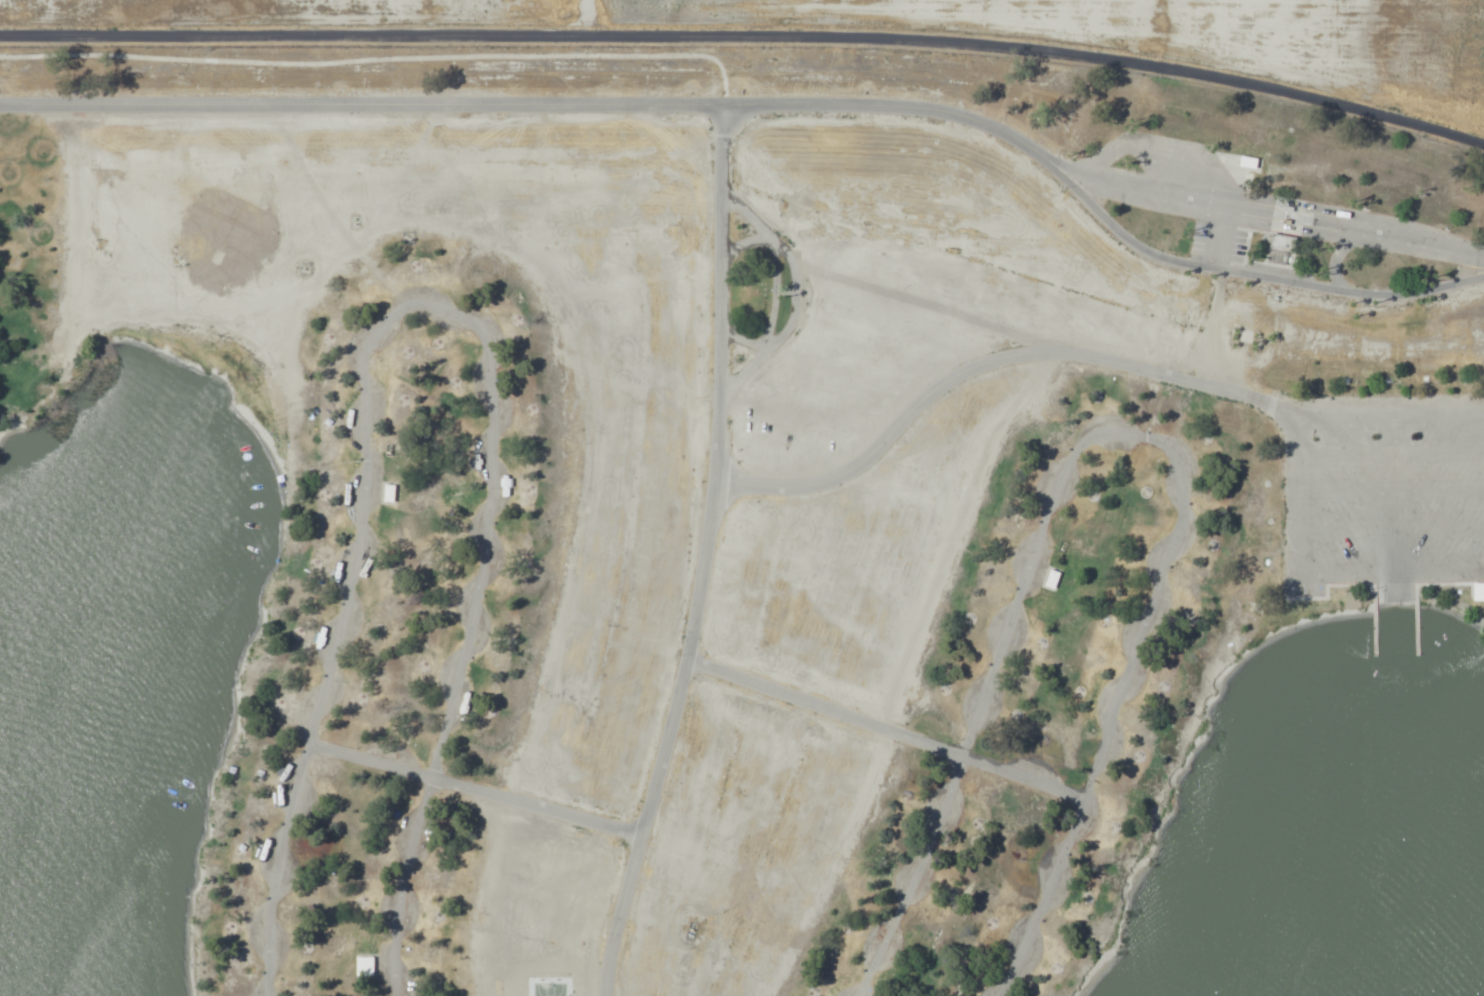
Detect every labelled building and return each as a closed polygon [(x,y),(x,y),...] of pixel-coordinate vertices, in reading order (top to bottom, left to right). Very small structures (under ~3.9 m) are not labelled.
[(1238,166),(1257,175),(1262,163),(1244,154),(1238,166)] [(384,504),(396,504),(396,485),(384,485),(384,504)] [(1055,593),(1063,572),(1048,566),(1040,588),(1055,593)] [(1474,584),(1474,599),(1483,599),(1483,584),(1474,584)] [(374,979),(374,956),(355,956),(355,979),(374,979)]
